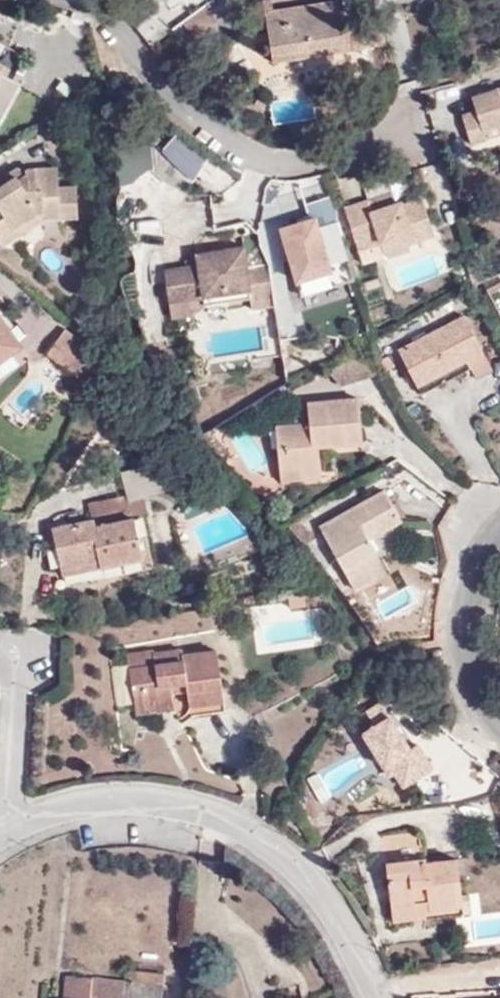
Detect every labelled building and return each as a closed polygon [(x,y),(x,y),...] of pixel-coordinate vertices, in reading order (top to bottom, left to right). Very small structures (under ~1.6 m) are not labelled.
[(274,8),(265,9),(263,0),(253,0),(250,0),(254,27),(267,26),(273,59),(384,41),(379,19),(341,27),(336,0),(324,0),(274,8)] [(274,8),(272,0),(263,0),(265,9),(274,8)] [(204,4),(180,21),(192,34),(214,18),(204,4)] [(16,73),(0,64),(0,102),(16,73)] [(471,96),(476,110),(460,115),(469,144),(485,140),(482,129),(499,123),(499,87),(471,96)] [(11,177),(22,170),(18,164),(7,172),(11,177)] [(61,215),(61,209),(79,209),(79,184),(60,185),(59,165),(30,165),(26,167),(28,171),(24,173),(22,170),(11,177),(7,172),(0,176),(0,231),(11,223),(14,226),(38,208),(43,216),(61,215)] [(378,244),(428,227),(420,201),(400,207),(399,204),(369,212),(366,202),(343,208),(356,250),(378,244)] [(43,216),(38,208),(14,226),(11,223),(0,231),(0,238),(3,242),(43,216)] [(314,213),(276,223),(294,276),(331,267),(314,213)] [(432,237),(428,227),(378,244),(381,252),(432,237)] [(247,291),(248,300),(272,298),(269,269),(246,272),(244,249),(225,251),(225,258),(218,258),(217,251),(197,254),(197,264),(164,268),(168,299),(202,296),(247,291)] [(202,305),(248,300),(247,291),(202,296),(202,305)] [(22,346),(0,315),(0,360),(22,346)] [(399,350),(421,393),(470,368),(475,377),(492,369),(482,350),(464,315),(399,350)] [(89,356),(93,348),(65,328),(47,352),(77,374),(89,356)] [(276,425),(279,469),(298,469),(299,478),(320,477),(319,456),(311,456),(311,446),(317,445),(361,441),(358,400),(308,404),(309,421),(276,425)] [(210,430),(201,435),(220,456),(224,452),(210,430)] [(210,430),(224,452),(225,450),(210,430)] [(298,469),(279,469),(280,480),(299,478),(298,469)] [(375,526),(379,533),(400,522),(384,489),(319,525),(355,591),(374,580),(365,560),(376,553),(368,539),(365,532),(375,526)] [(134,517),(129,494),(90,502),(93,518),(94,525),(134,517)] [(100,566),(142,556),(134,517),(94,525),(93,518),(52,527),(60,566),(98,559),(100,566)] [(368,539),(379,533),(375,526),(365,532),(368,539)] [(365,560),(374,580),(387,574),(376,553),(365,560)] [(62,574),(100,566),(98,559),(60,566),(62,574)] [(295,584),(301,578),(288,566),(284,573),(295,584)] [(154,665),(152,653),(151,648),(126,652),(129,668),(154,665)] [(189,703),(223,697),(215,648),(183,653),(182,648),(152,653),(154,665),(129,668),(132,687),(141,686),(144,702),(172,698),(171,684),(185,682),(189,703)] [(175,708),(172,698),(144,702),(141,686),(132,687),(136,715),(175,708)] [(225,709),(223,697),(189,703),(190,715),(225,709)] [(350,755),(308,778),(320,800),(362,776),(350,755)] [(424,903),(425,917),(464,913),(457,856),(425,860),(425,855),(385,861),(391,907),(424,903)] [(392,921),(425,917),(424,903),(391,907),(392,921)] [(164,973),(128,970),(127,980),(65,974),(62,997),(161,997),(164,973)]
